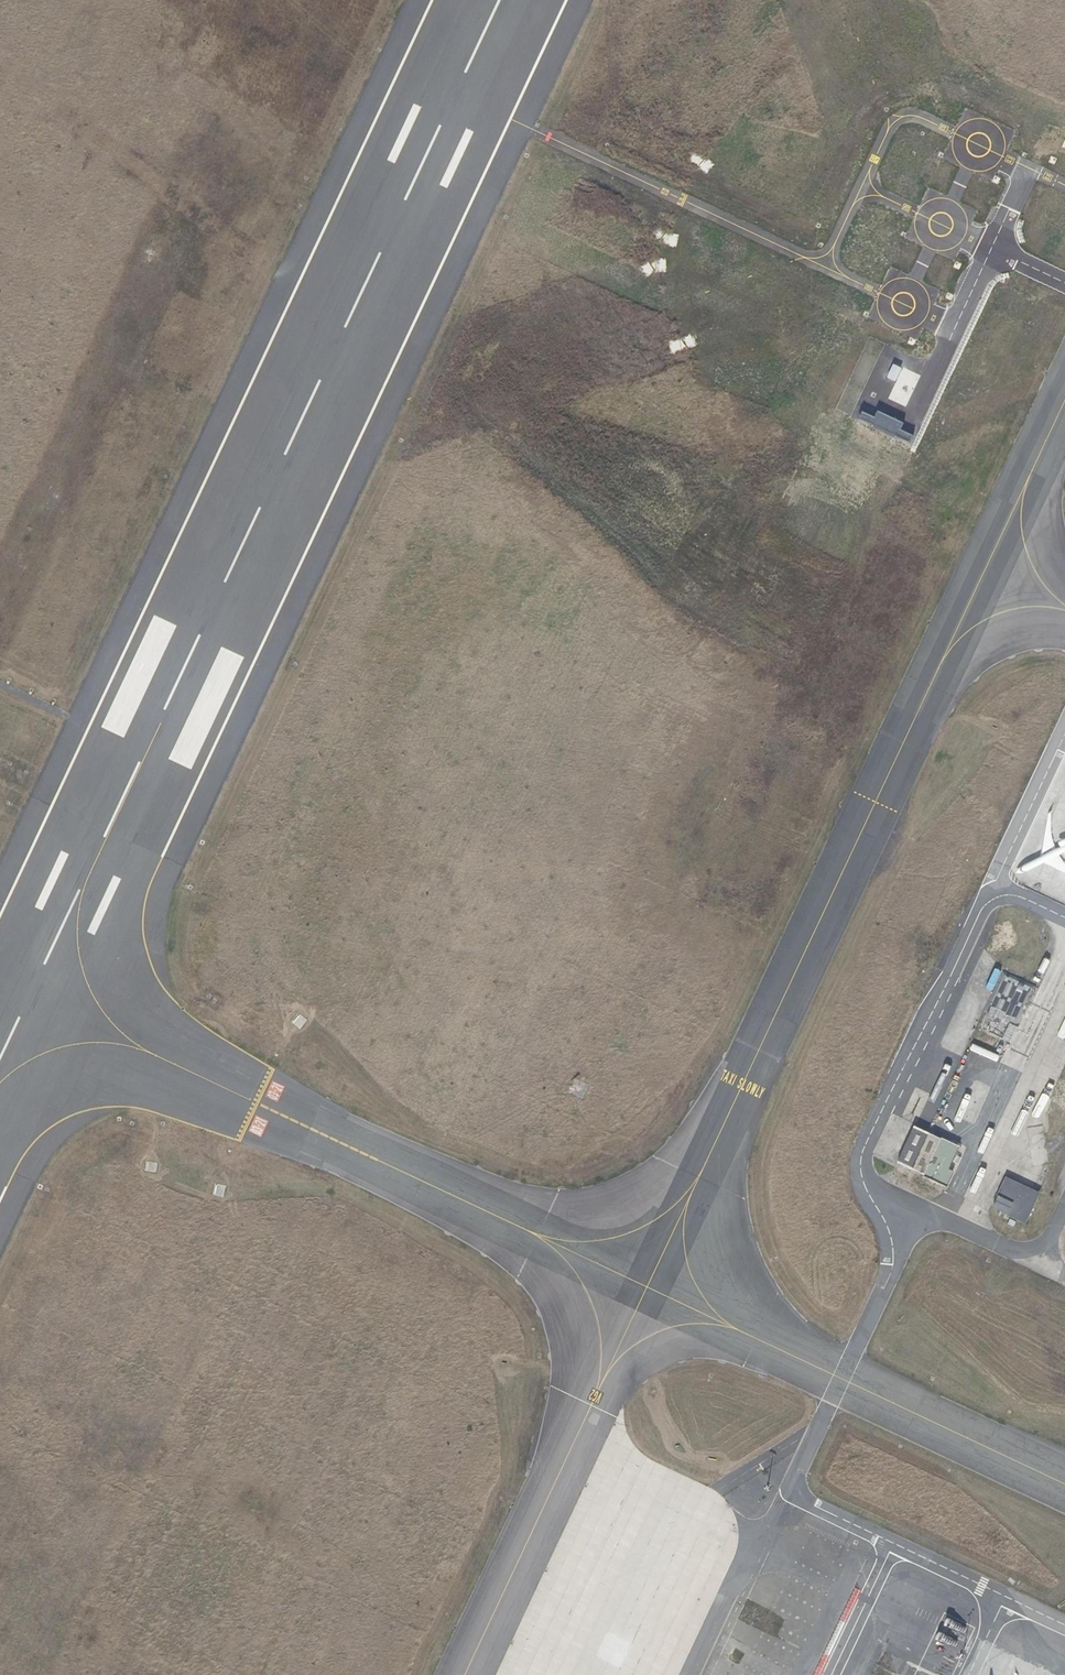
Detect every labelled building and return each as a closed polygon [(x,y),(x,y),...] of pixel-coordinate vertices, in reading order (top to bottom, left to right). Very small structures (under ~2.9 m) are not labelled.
[(958,1147),(914,1127),(898,1162),(947,1186),(953,1172),(948,1170),(958,1147)] [(1038,1194),(1006,1179),(993,1207),(1025,1222),(1038,1194)]
